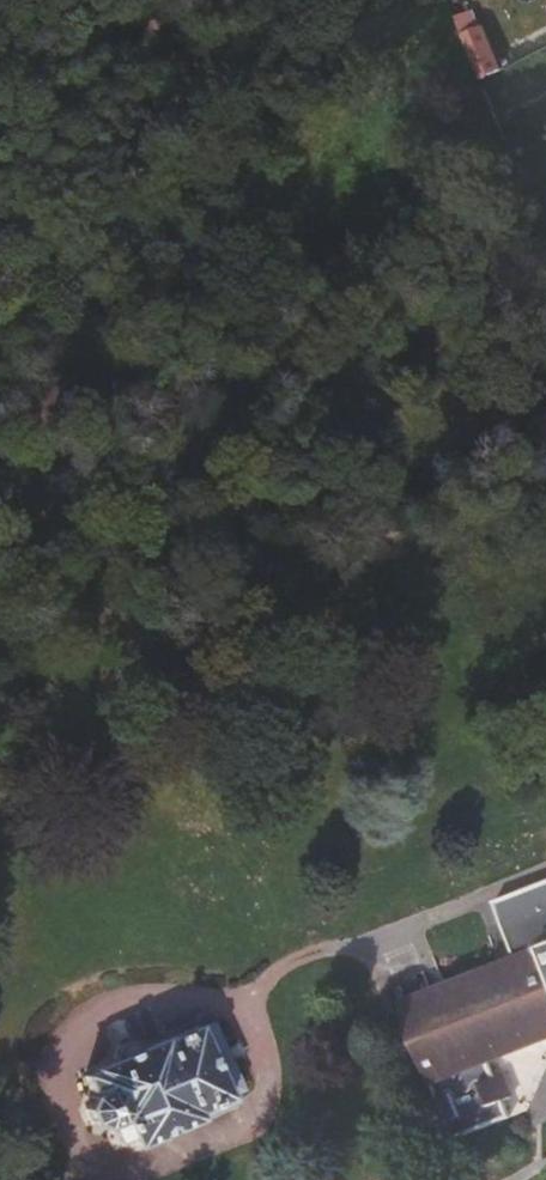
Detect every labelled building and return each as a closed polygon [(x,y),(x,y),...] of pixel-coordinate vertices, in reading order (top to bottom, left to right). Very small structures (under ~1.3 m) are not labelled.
[(457,28),(460,37),(480,83),(493,77),(488,65),(492,63),(474,23),(457,28)] [(493,908),(515,965),(405,1010),(439,1103),(432,1106),(441,1128),(448,1127),(454,1141),(511,1120),(505,1104),(513,1101),(508,1088),(504,1078),(496,1081),(490,1064),(545,1043),(545,887),(493,908)] [(137,1146),(197,1121),(241,1103),(237,1094),(243,1091),(214,1022),(168,1042),(165,1041),(147,1049),(145,1043),(130,1040),(117,1045),(113,1057),(115,1062),(113,1064),(86,1076),(93,1095),(93,1097),(91,1099),(85,1111),(90,1125),(104,1130),(111,1126),(119,1144),(134,1138),(137,1146)]
